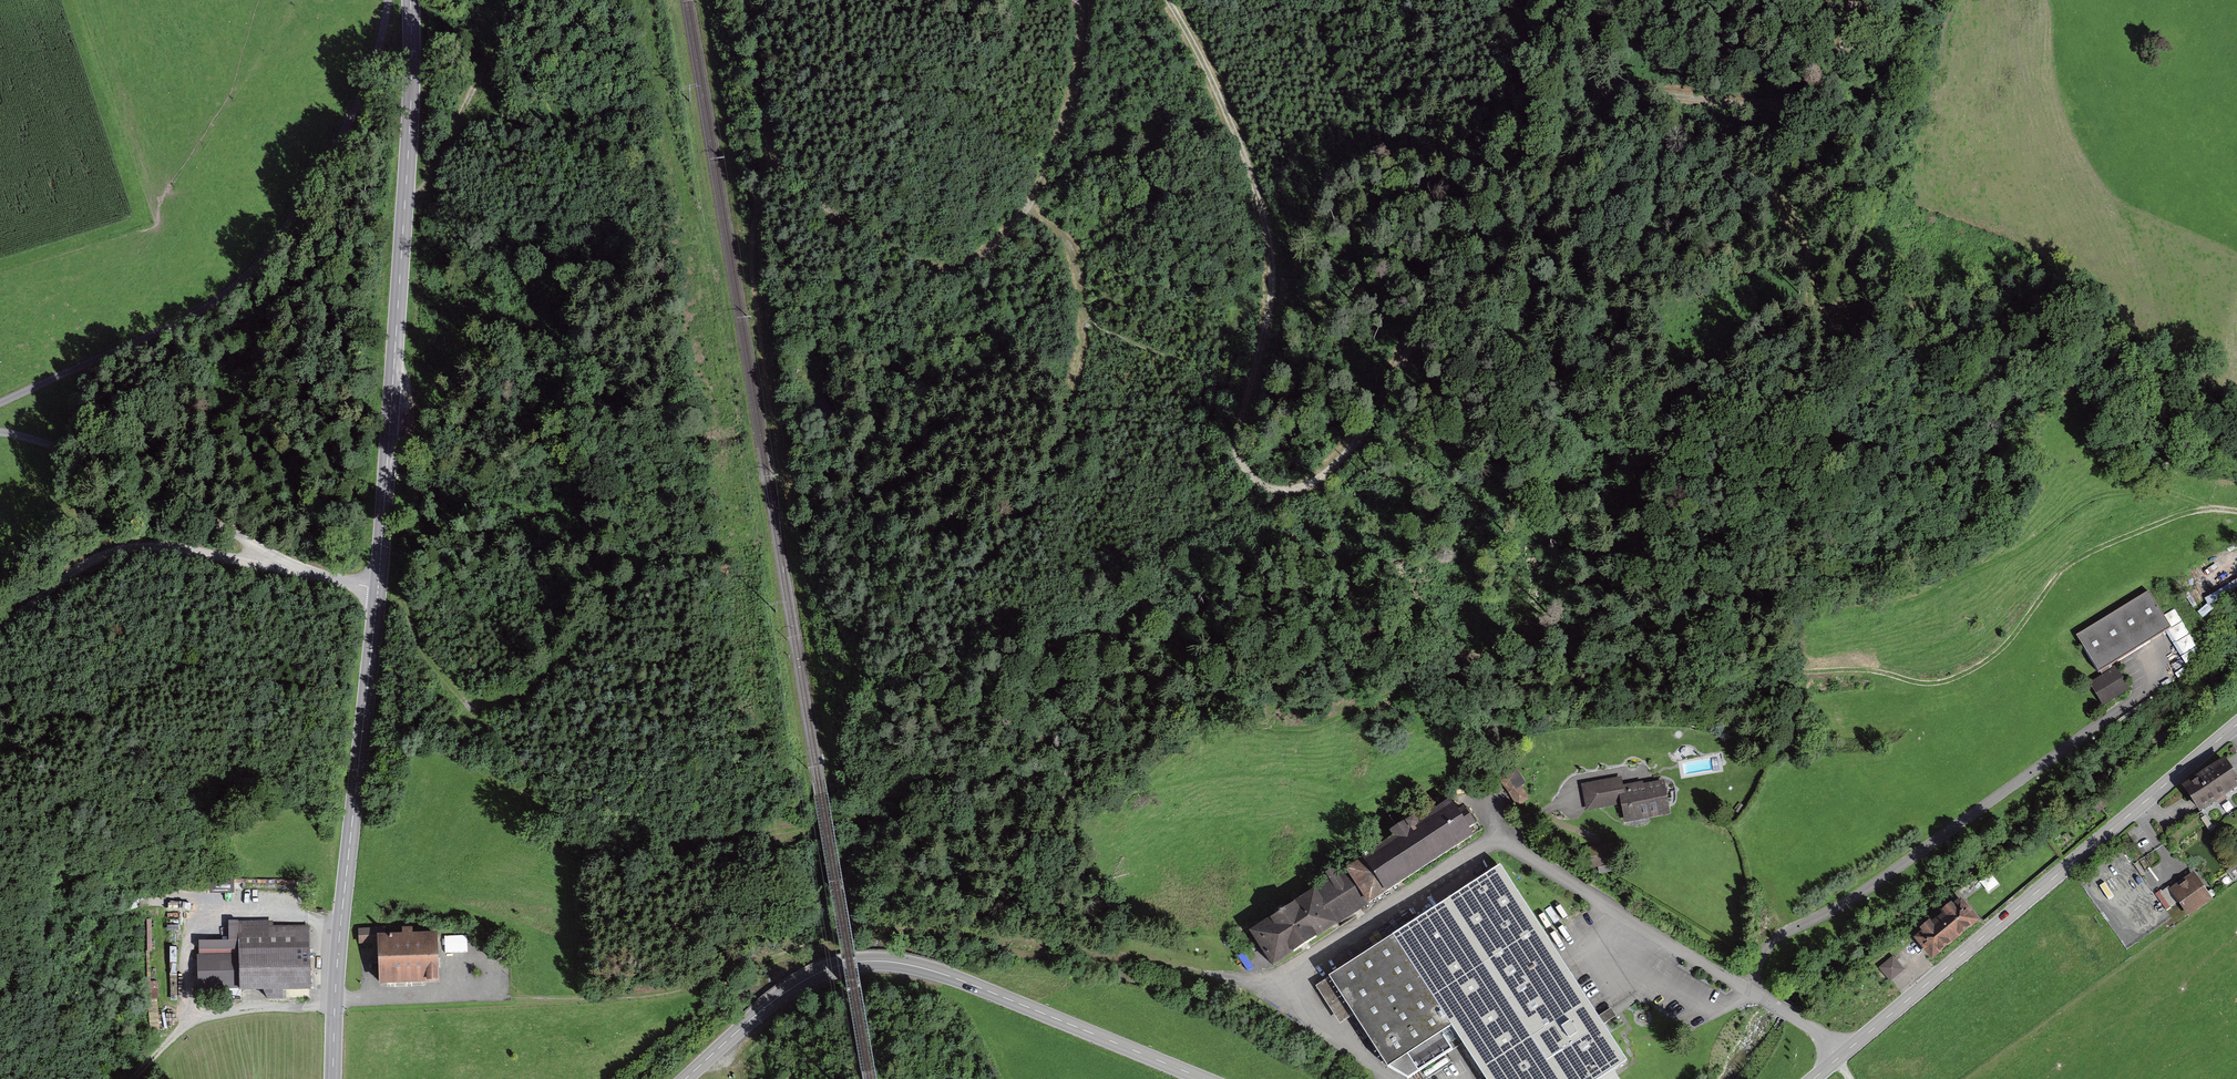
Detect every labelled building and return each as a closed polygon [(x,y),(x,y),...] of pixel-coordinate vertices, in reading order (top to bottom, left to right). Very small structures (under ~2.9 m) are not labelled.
[(2205,599),(2209,606),(2236,589),(2236,578),(2205,599)] [(2148,592),(2077,635),(2098,670),(2166,630),(2170,628),(2163,616),(2148,592)] [(2166,630),(2181,655),(2196,647),(2174,610),(2163,616),(2170,628),(2166,630)] [(2116,667),(2088,684),(2101,706),(2129,688),(2116,667)] [(2236,786),(2236,783),(2220,758),(2178,785),(2197,813),(2236,786)] [(1516,771),(1503,780),(1512,793),(1525,784),(1516,771)] [(1621,822),(1669,815),(1665,780),(1622,785),(1621,774),(1581,779),(1585,808),(1619,804),(1621,822)] [(1274,966),(1470,838),(1449,807),(1418,827),(1408,813),(1384,829),(1393,842),(1253,934),(1274,966)] [(1501,866),(1330,978),(1389,1068),(1408,1078),(1462,1045),(1484,1078),(1602,1078),(1627,1063),(1501,866)] [(2194,874),(2168,890),(2187,918),(2212,902),(2194,874)] [(1930,964),(1985,922),(1962,893),(1950,902),(1947,899),(1934,909),(1940,916),(1926,926),(1922,921),(1915,926),(1919,931),(1910,938),(1930,964)] [(311,989),(310,926),(277,927),(277,921),(230,921),(230,941),(198,942),(199,990),(311,989)] [(439,984),(438,935),(413,935),(413,931),(401,932),(401,938),(379,939),(379,985),(439,984)] [(1258,968),(1270,960),(1259,944),(1247,952),(1258,968)] [(1893,957),(1879,969),(1891,983),(1905,971),(1893,957)] [(152,1032),(161,1032),(159,1007),(151,1008),(152,1032)]
